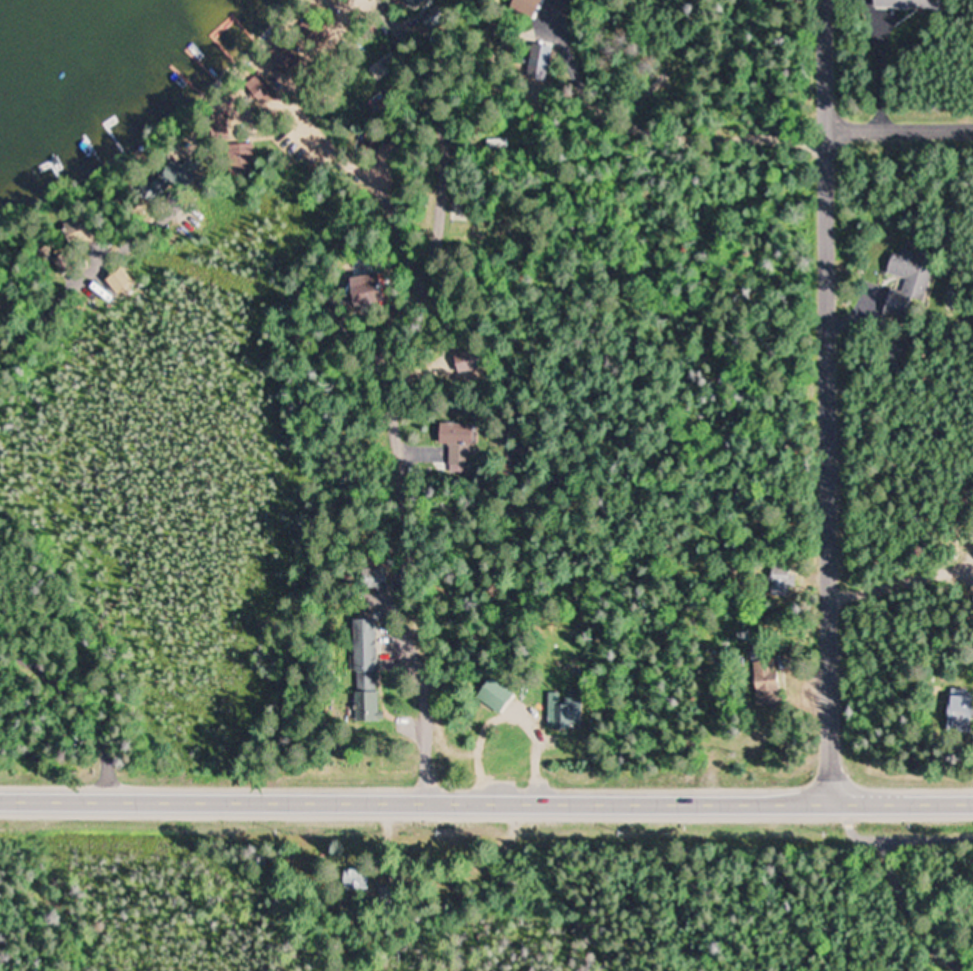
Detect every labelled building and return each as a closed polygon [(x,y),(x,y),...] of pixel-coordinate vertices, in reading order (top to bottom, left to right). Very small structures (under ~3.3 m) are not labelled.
[(409,9),(426,0),(404,0),(409,9)] [(940,10),(940,0),(871,0),(871,9),(940,10)] [(549,70),(552,47),(532,44),(529,67),(549,70)] [(244,86),(262,105),(274,93),(256,75),(244,86)] [(213,138),(226,138),(226,116),(213,116),(213,138)] [(381,137),(367,131),(360,147),(374,154),(381,137)] [(252,176),(252,145),(229,145),(229,176),(252,176)] [(148,177),(149,191),(191,188),(189,164),(155,167),(156,176),(148,177)] [(883,273),(903,278),(899,291),(888,288),(881,313),(916,323),(934,257),(900,247),(898,254),(889,252),(883,273)] [(448,444),(448,471),(469,472),(470,423),(437,423),(437,444),(448,444)] [(791,565),(771,565),(771,597),(791,597),(791,565)] [(386,569),(364,569),(364,588),(386,588),(386,569)] [(375,619),(351,619),(353,720),(377,720),(375,619)] [(754,701),(776,701),(776,660),(754,660),(754,701)] [(495,714),(511,694),(490,676),(474,696),(495,714)] [(546,694),(546,729),(581,730),(581,694),(546,694)] [(963,716),(972,716),(972,696),(946,696),(945,726),(963,727),(963,716)] [(373,871),(373,894),(351,893),(351,870),(373,871)] [(404,901),(385,901),(384,890),(403,890),(404,901)]
